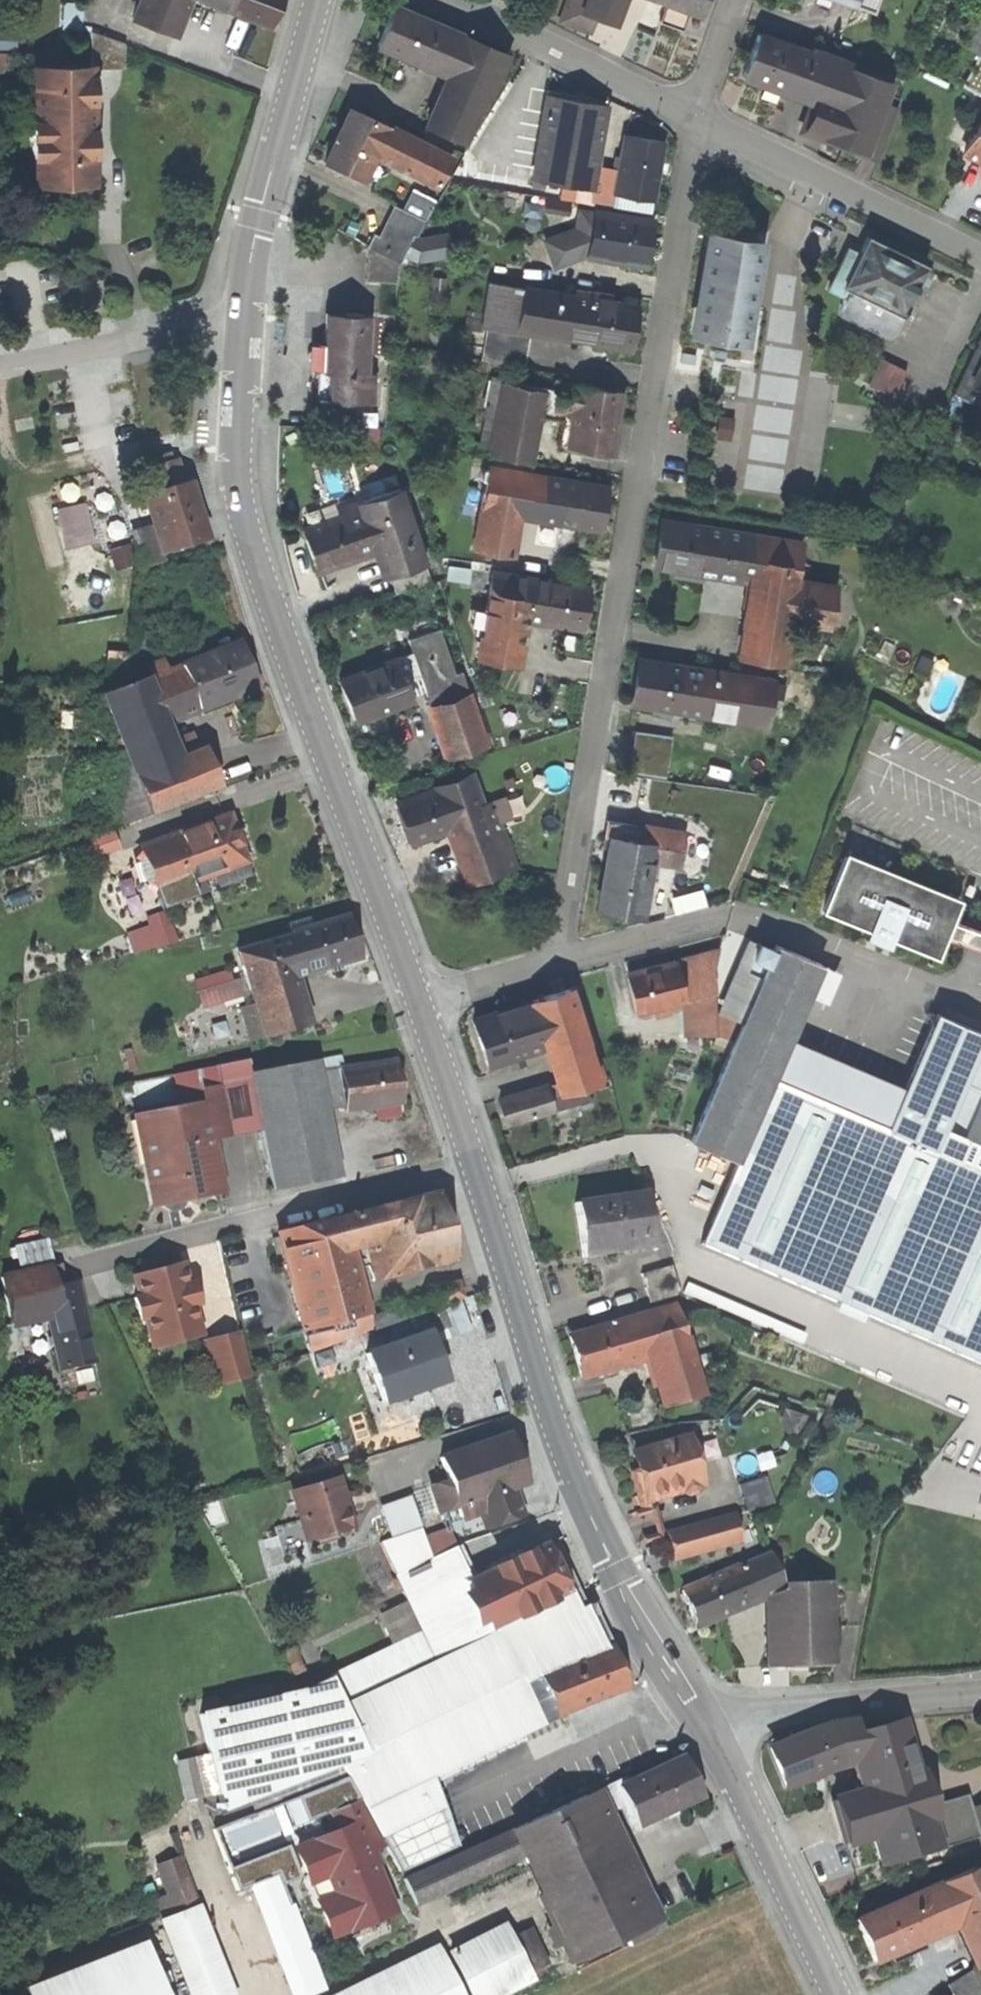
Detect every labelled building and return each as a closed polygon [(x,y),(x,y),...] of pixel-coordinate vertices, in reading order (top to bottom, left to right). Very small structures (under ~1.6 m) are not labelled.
[(79,0),(62,0),(63,22),(80,21),(79,0)] [(129,18),(178,37),(192,0),(228,14),(269,30),(281,0),(136,0),(129,18)] [(579,14),(616,27),(626,0),(584,0),(579,14)] [(697,18),(703,0),(645,0),(697,18)] [(463,35),(397,5),(376,49),(442,79),(420,127),(466,148),(508,57),(482,45),(463,35)] [(850,63),(757,31),(739,83),(809,107),(801,132),(867,155),(894,78),(869,70),(850,63)] [(95,64),(31,66),(34,187),(98,186),(95,64)] [(530,181),(592,192),(608,106),(546,94),(530,181)] [(349,108),(322,164),(363,184),(375,159),(437,189),(453,155),(391,125),(390,128),(370,119),(349,108)] [(980,167),(980,116),(976,113),(957,157),(980,167)] [(665,143),(622,136),(612,194),(654,202),(665,143)] [(394,280),(417,209),(385,198),(362,270),(394,280)] [(552,270),(584,261),(592,211),(577,209),(574,228),(540,241),(552,270)] [(584,261),(643,270),(652,220),(592,211),(584,261)] [(419,255),(450,252),(448,226),(417,229),(419,255)] [(688,339),(746,348),(763,240),(705,231),(688,339)] [(926,268),(866,238),(840,289),(901,319),(926,268)] [(754,299),(791,306),(797,269),(760,262),(754,299)] [(516,330),(627,349),(636,301),(524,282),(516,330)] [(371,315),(325,313),(324,331),(322,376),(328,376),(327,402),(374,404),(375,375),(368,375),(371,315)] [(866,379),(893,391),(906,362),(879,351),(866,379)] [(966,385),(980,392),(980,354),(966,385)] [(800,451),(789,445),(786,464),(782,470),(781,482),(815,487),(827,402),(812,400),(817,390),(809,385),(805,392),(775,374),(798,377),(785,370),(761,366),(760,376),(776,378),(767,393),(783,402),(782,414),(816,419),(819,421),(806,441),(800,451)] [(545,391),(499,383),(486,458),(532,466),(545,391)] [(563,445),(609,452),(618,393),(572,387),(563,445)] [(154,494),(181,485),(174,462),(147,471),(154,494)] [(608,485),(487,466),(482,495),(479,515),(472,552),(514,559),(521,521),(600,534),(608,485)] [(204,544),(186,484),(181,485),(154,494),(139,498),(147,527),(157,558),(204,544)] [(355,510),(300,528),(316,576),(371,557),(378,579),(427,563),(402,487),(353,504),(355,510)] [(82,506),(54,512),(63,551),(91,544),(82,506)] [(802,540),(658,518),(651,567),(744,581),(732,657),(783,665),(789,623),(826,629),(832,584),(796,579),(798,567),(802,540)] [(157,558),(147,527),(126,534),(138,572),(159,566),(157,558)] [(589,587),(490,570),(486,592),(482,616),(475,658),(520,666),(527,624),(581,633),(589,587)] [(236,644),(180,666),(197,709),(252,688),(236,644)] [(489,743),(455,651),(416,666),(425,693),(448,758),(489,743)] [(411,652),(339,678),(354,719),(425,693),(416,666),(411,652)] [(773,680),(634,658),(626,707),(764,730),(773,680)] [(197,709),(180,666),(160,673),(177,717),(197,709)] [(177,717),(160,673),(101,696),(117,739),(160,723),(177,717)] [(117,739),(94,749),(124,825),(214,790),(191,733),(167,743),(160,723),(117,739)] [(672,737),(633,731),(627,773),(666,779),(672,737)] [(473,777),(438,788),(451,827),(470,885),(516,869),(494,801),(482,805),(473,777)] [(396,802),(409,841),(451,827),(438,788),(396,802)] [(229,814),(134,847),(153,900),(247,866),(229,814)] [(606,835),(593,914),(644,922),(653,865),(677,869),(684,831),(634,823),(634,827),(606,822),(604,835),(606,835)] [(92,850),(116,845),(113,832),(89,837),(92,850)] [(959,900),(844,853),(820,911),(866,929),(863,937),(886,947),(889,939),(935,958),(943,938),(950,921),(959,900)] [(163,905),(141,912),(144,921),(124,928),(131,951),(173,938),(163,905)] [(344,916),(235,949),(262,1040),(307,1027),(292,978),(357,958),(344,916)] [(950,921),(943,938),(980,951),(980,931),(950,921)] [(771,945),(723,1056),(690,1133),(687,1142),(737,1163),(740,1154),(980,1258),(980,1166),(936,1147),(980,1039),(980,1033),(934,1013),(886,1125),(773,1077),(821,966),(771,945)] [(673,955),(627,967),(639,1011),(685,998),(673,955)] [(190,975),(198,1004),(233,995),(226,966),(190,975)] [(559,1090),(605,1075),(577,986),(531,1000),(544,1043),(559,1090)] [(531,1000),(471,1019),(485,1062),(544,1043),(531,1000)] [(241,1072),(263,1189),(333,1176),(311,1059),(241,1072)] [(340,1070),(343,1109),(390,1104),(386,1066),(340,1070)] [(546,1084),(499,1097),(506,1123),(553,1110),(546,1084)] [(959,1136),(980,1145),(980,1086),(959,1136)] [(124,1114),(142,1203),(213,1189),(194,1099),(124,1114)] [(940,1294),(835,1250),(841,1238),(721,1185),(697,1240),(817,1292),(922,1338),(954,1351),(951,1359),(980,1372),(980,1312),(940,1294)] [(572,1255),(644,1245),(637,1192),(565,1202),(572,1255)] [(294,1229),(273,1235),(300,1335),(369,1317),(350,1249),(360,1246),(370,1287),(452,1266),(433,1193),(392,1203),(342,1217),(294,1229)] [(120,1274),(136,1347),(194,1334),(178,1261),(120,1274)] [(55,1287),(50,1265),(0,1276),(0,1280),(10,1325),(47,1317),(60,1373),(94,1365),(75,1282),(55,1287)] [(668,1269),(639,1276),(647,1304),(675,1296),(668,1269)] [(458,1301),(427,1311),(437,1342),(468,1332),(458,1301)] [(670,1302),(562,1335),(577,1382),(643,1362),(657,1410),(699,1398),(685,1350),(678,1327),(670,1302)] [(240,1330),(205,1338),(215,1379),(249,1371),(240,1330)] [(362,1354),(381,1405),(441,1383),(423,1332),(362,1354)] [(620,1447),(632,1498),(695,1483),(682,1432),(620,1447)] [(508,1434),(438,1457),(459,1518),(482,1510),(488,1527),(518,1517),(509,1488),(524,1483),(508,1434)] [(759,1467),(732,1474),(743,1512),(769,1505),(759,1467)] [(280,1489),(299,1547),(345,1532),(325,1474),(280,1489)] [(660,1530),(669,1559),(736,1538),(727,1509),(660,1530)] [(764,1552),(676,1590),(693,1630),(761,1602),(763,1668),(833,1667),(831,1583),(778,1585),(764,1552)] [(828,1723),(763,1749),(784,1791),(847,1768),(854,1791),(828,1797),(843,1849),(869,1841),(877,1867),(939,1849),(932,1824),(927,1809),(917,1772),(901,1719),(871,1728),(856,1732),(852,1719),(828,1723)] [(613,1788),(636,1832),(701,1799),(679,1755),(613,1788)] [(204,1756),(174,1763),(183,1800),(212,1793),(204,1756)] [(597,1790),(506,1834),(568,1964),(660,1921),(597,1790)] [(964,1798),(927,1809),(939,1849),(976,1838),(967,1811),(964,1798)] [(382,1849),(355,1800),(323,1814),(330,1829),(286,1847),(305,1891),(325,1883),(329,1894),(313,1900),(329,1938),(347,1930),(348,1935),(396,1915),(371,1855),(382,1849)] [(967,1811),(976,1838),(979,1847),(980,1847),(980,1806),(967,1811)] [(228,1843),(288,1994),(311,1994),(323,1991),(276,1872),(290,1866),(274,1825),(228,1843)] [(502,1832),(401,1879),(413,1906),(514,1859),(502,1832)] [(178,1858),(154,1868),(172,1913),(196,1904),(178,1858)] [(849,1920),(869,1965),(955,1928),(974,1970),(980,1967),(980,1876),(976,1864),(954,1874),(935,1883),(849,1920)] [(157,1922),(185,1994),(233,1994),(197,1906),(157,1922)] [(513,1929),(520,1956),(538,1951),(531,1924),(513,1929)] [(444,1953),(465,1994),(508,1994),(531,1983),(501,1925),(444,1953)] [(20,1989),(22,1994),(161,1994),(140,1942),(20,1989)] [(335,1994),(459,1994),(435,1946),(335,1994)] [(980,1994),(980,1984),(969,1965),(943,1981),(951,1994),(979,1994),(980,1994)]
